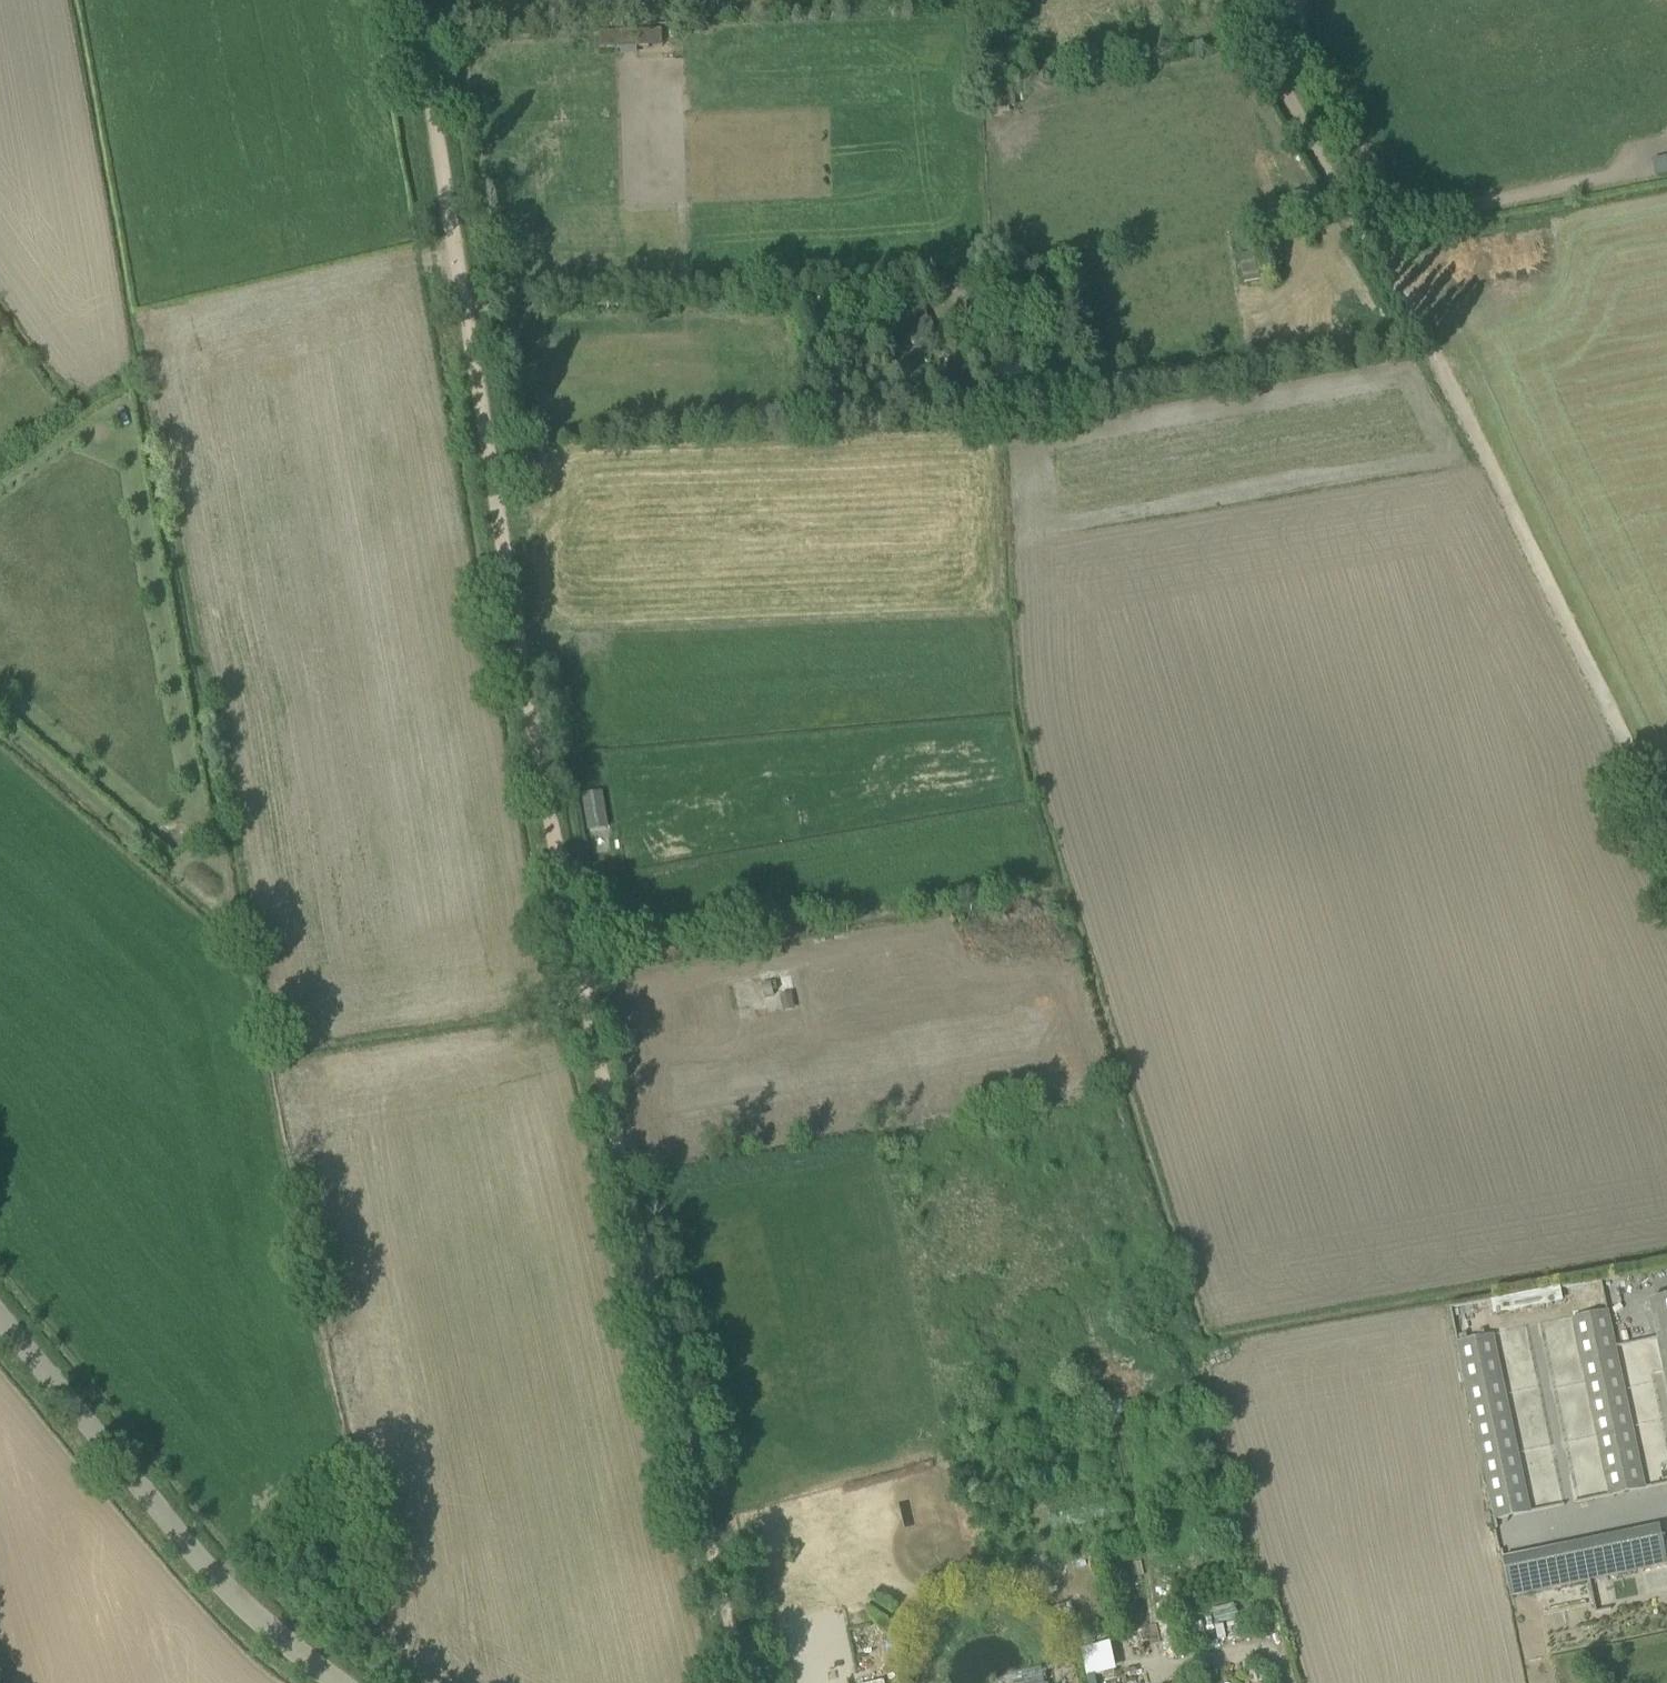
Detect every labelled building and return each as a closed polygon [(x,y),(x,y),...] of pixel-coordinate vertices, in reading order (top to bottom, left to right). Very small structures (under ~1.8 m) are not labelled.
[(648,30),(598,32),(599,50),(620,49),(636,49),(648,48),(648,30)] [(1652,156),(1654,174),(1666,173),(1666,155),(1652,156)] [(569,708),(567,691),(554,693),(557,710),(569,708)] [(600,794),(583,797),(589,832),(606,829),(600,794)] [(775,990),(772,979),(759,983),(763,998),(776,995),(775,990)] [(1653,1327),(1666,1324),(1666,1299),(1648,1303),(1653,1327)] [(1612,1310),(1576,1317),(1613,1496),(1649,1488),(1612,1310)] [(1653,1327),(1658,1349),(1666,1347),(1666,1324),(1653,1327)] [(1493,1335),(1457,1342),(1494,1521),(1530,1513),(1493,1335)] [(1658,1349),(1663,1371),(1666,1370),(1666,1347),(1658,1349)] [(1659,1527),(1502,1560),(1510,1597),(1666,1564),(1659,1527)]
